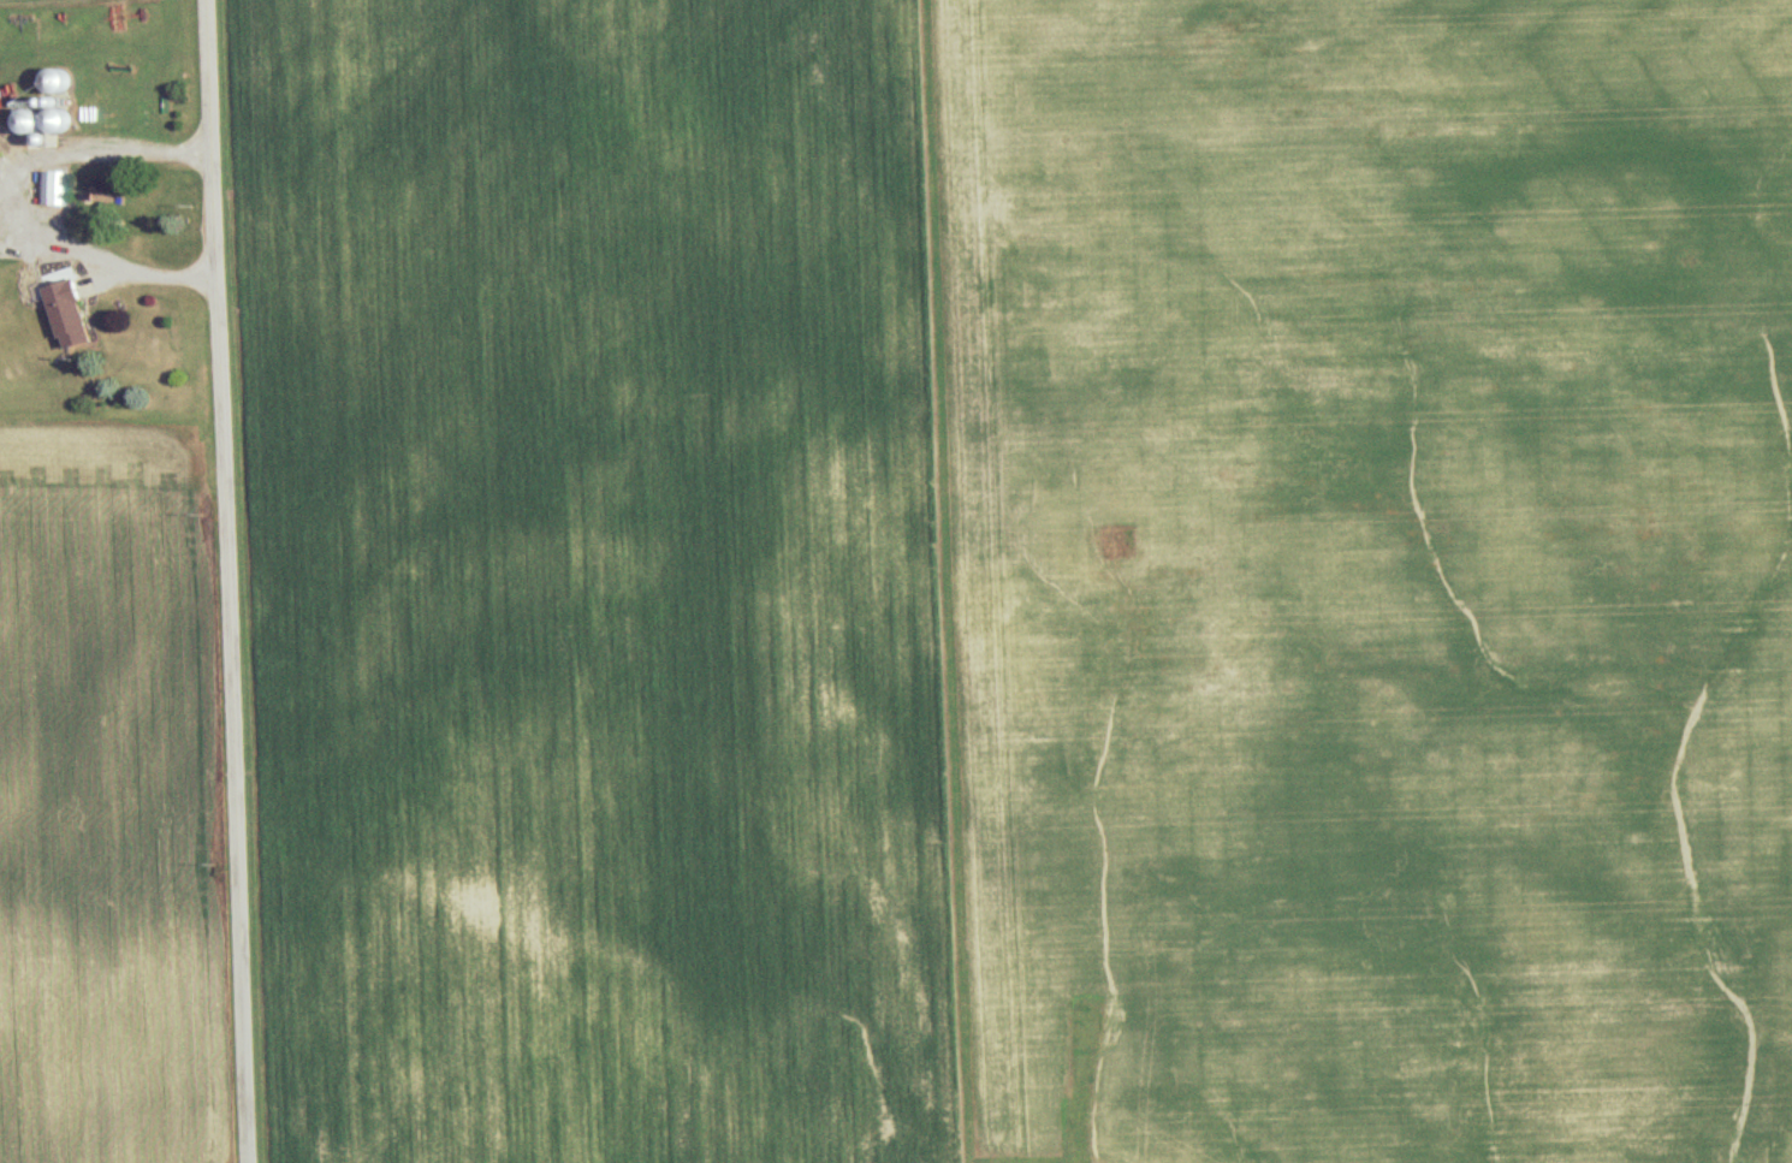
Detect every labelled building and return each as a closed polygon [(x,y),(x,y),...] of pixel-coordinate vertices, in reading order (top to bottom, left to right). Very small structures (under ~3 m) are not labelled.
[(68,202),(68,169),(42,168),(42,202),(68,202)] [(52,284),(69,347),(98,339),(81,277),(52,284)]
